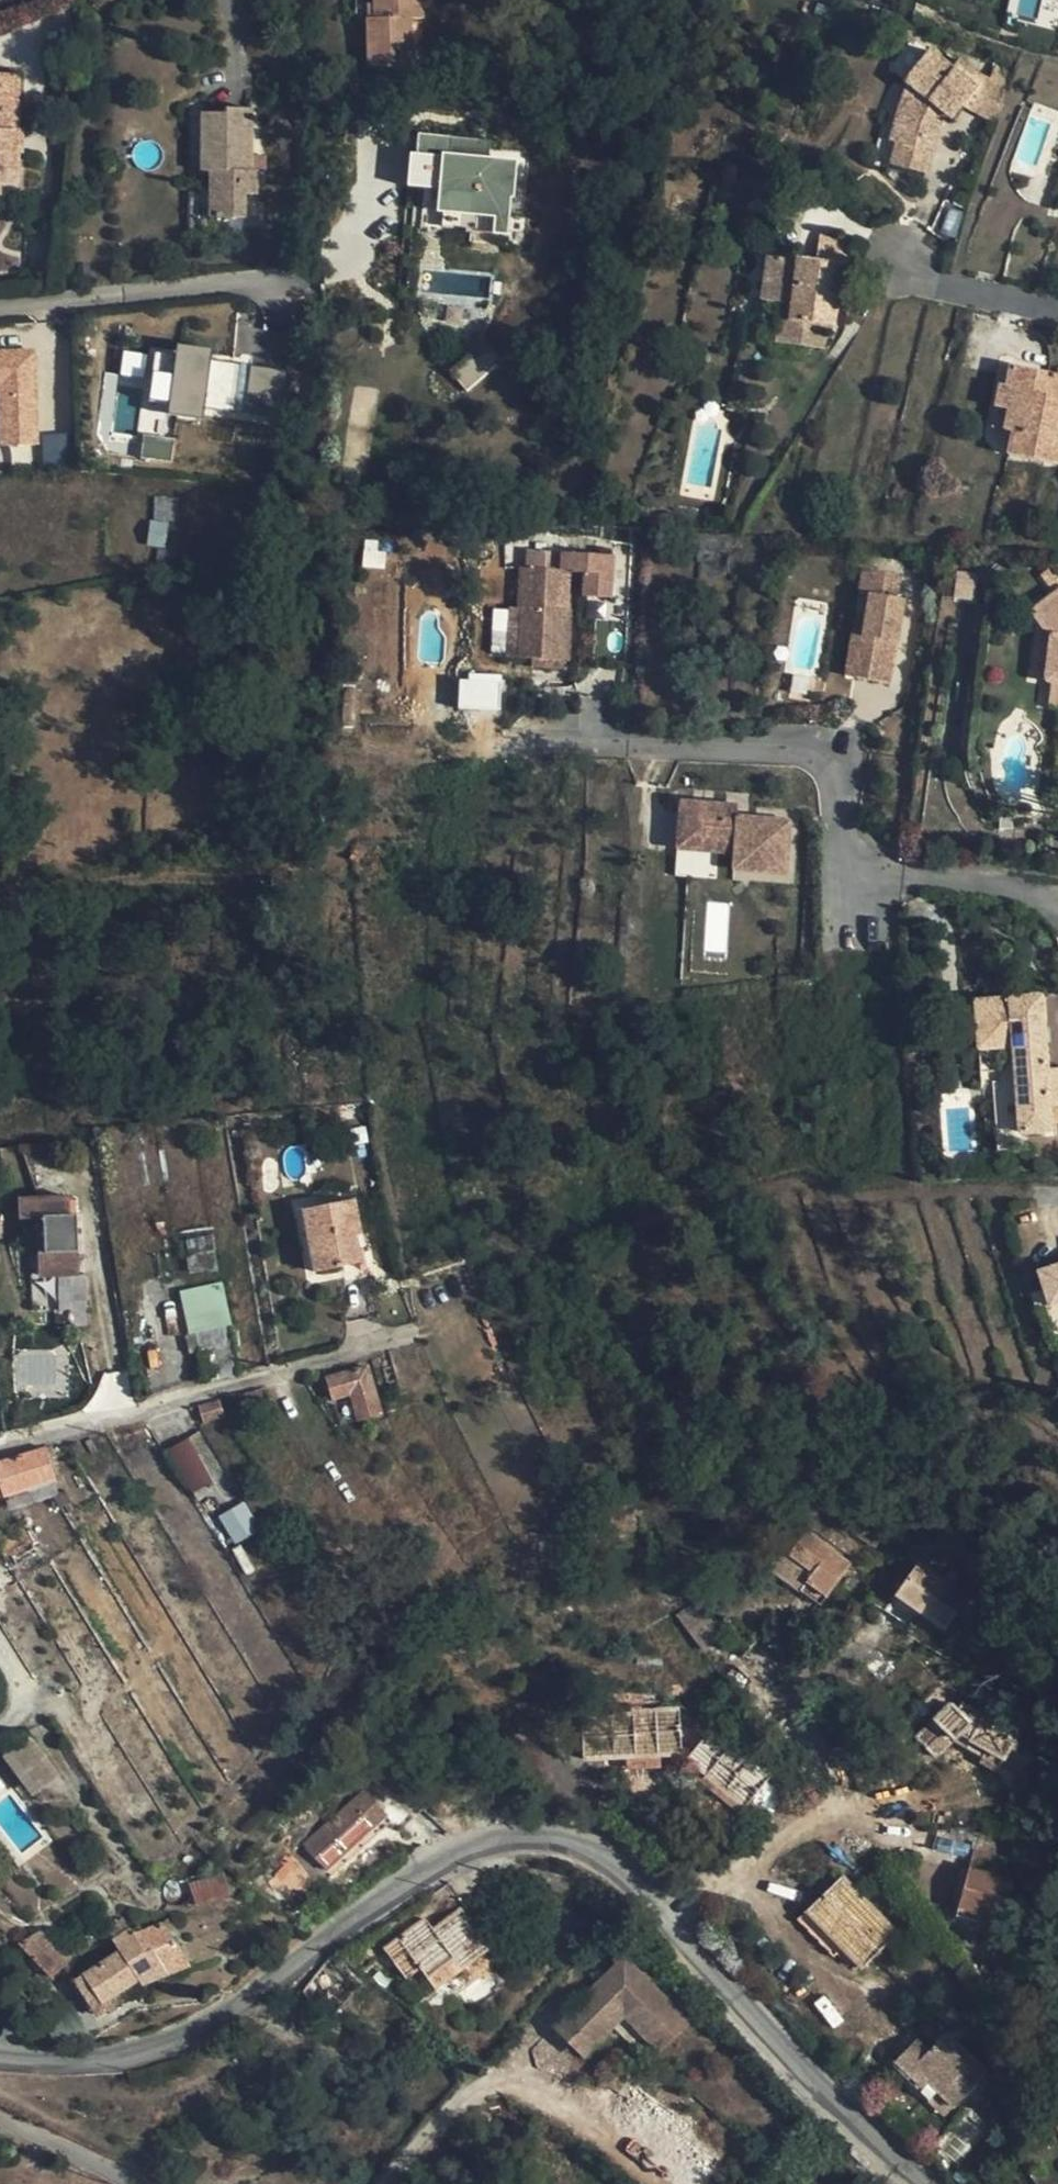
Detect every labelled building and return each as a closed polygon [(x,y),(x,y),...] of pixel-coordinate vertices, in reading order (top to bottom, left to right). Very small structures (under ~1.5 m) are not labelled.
[(375,4),(376,19),(368,19),(368,42),(377,43),(378,68),(410,67),(410,57),(410,21),(421,19),(421,0),(375,0),(375,4)] [(367,5),(368,19),(376,19),(375,4),(367,5)] [(368,67),(378,68),(377,43),(368,42),(368,62),(368,67)] [(951,118),(962,102),(976,82),(977,75),(976,70),(954,56),(948,64),(936,57),(928,51),(905,81),(906,83),(914,88),(902,112),(897,109),(889,142),(895,144),(890,164),(925,172),(938,127),(931,125),(942,111),(948,116),(951,118)] [(997,124),(1008,91),(976,70),(977,75),(976,82),(962,102),(997,124)] [(0,75),(0,185),(17,185),(17,75),(0,75)] [(896,109),(897,109),(902,112),(914,88),(906,83),(896,109)] [(256,195),(256,160),(250,159),(250,142),(251,110),(226,110),(225,115),(204,114),(203,172),(201,173),(201,184),(211,184),(211,218),(244,218),(245,196),(256,195)] [(938,127),(948,116),(942,111),(931,125),(938,127)] [(506,213),(511,212),(542,208),(530,136),(504,140),(495,142),(491,123),(464,127),(467,147),(429,153),(434,186),(452,182),(455,199),(502,191),(506,213)] [(265,143),(250,142),(250,159),(256,160),(265,159),(265,143)] [(511,212),(512,221),(543,217),(542,208),(511,212)] [(820,236),(817,263),(840,266),(851,266),(854,240),(820,236)] [(781,285),(779,302),(776,343),(821,349),(823,324),(833,325),(840,266),(817,263),(765,259),(763,283),(781,285)] [(761,300),(779,302),(781,285),(763,283),(761,300)] [(230,386),(233,366),(204,361),(206,351),(170,345),(169,356),(148,353),(140,402),(161,405),(159,416),(195,421),(197,410),(226,415),(226,410),(230,386)] [(31,353),(0,354),(0,447),(33,446),(31,353)] [(1004,390),(1024,394),(1021,413),(1011,411),(1008,432),(1010,433),(1007,454),(1057,463),(1057,461),(1057,398),(1056,397),(1057,384),(1057,376),(1008,366),(1006,377),(1004,390)] [(273,422),(279,373),(242,367),(239,387),(235,416),(273,422)] [(235,412),(239,387),(230,386),(226,410),(235,412)] [(996,430),(1006,432),(1008,432),(1011,411),(1021,413),(1024,394),(1004,390),(996,430)] [(171,459),(173,441),(143,437),(140,455),(171,459)] [(149,544),(166,546),(171,500),(155,498),(149,544)] [(512,599),(504,649),(517,650),(554,655),(561,605),(559,604),(565,565),(564,564),(578,565),(575,588),(604,592),(609,550),(557,544),(557,546),(524,543),(522,560),(515,559),(510,598),(512,599)] [(894,575),(858,573),(856,595),(866,597),(861,681),(895,683),(900,599),(893,597),(894,575)] [(866,597),(856,595),(850,679),(861,681),(866,597)] [(510,598),(501,597),(493,647),(504,649),(512,599),(510,598)] [(1035,620),(1040,630),(1051,649),(1048,672),(1046,692),(1052,694),(1051,715),(1057,716),(1057,606),(1035,620)] [(1035,669),(1048,672),(1051,649),(1040,630),(1035,669)] [(554,655),(517,650),(515,659),(553,663),(554,655)] [(457,675),(458,709),(501,708),(500,674),(457,675)] [(724,820),(667,822),(667,869),(725,867),(726,884),(778,882),(776,830),(725,831),(724,820)] [(1017,1131),(1048,1129),(1047,1119),(1047,1105),(1057,1104),(1057,1065),(1047,1066),(1040,994),(1002,997),(1007,1045),(1017,1131)] [(1007,1045),(1002,997),(973,999),(976,1047),(1007,1045)] [(1011,1083),(992,1084),(996,1130),(1015,1129),(1011,1083)] [(1047,1105),(1047,1119),(1057,1119),(1057,1104),(1047,1105)] [(73,1199),(26,1201),(27,1238),(45,1237),(46,1256),(62,1272),(62,1278),(81,1277),(78,1218),(74,1218),(73,1199)] [(358,1200),(305,1210),(316,1270),(362,1260),(357,1234),(364,1233),(358,1200)] [(189,1254),(187,1254),(189,1273),(218,1270),(215,1250),(217,1250),(215,1234),(188,1241),(189,1254)] [(62,1272),(46,1256),(47,1278),(62,1278),(62,1272)] [(1033,1268),(1039,1288),(1056,1285),(1057,1293),(1057,1262),(1033,1268)] [(190,1351),(199,1349),(235,1343),(225,1283),(179,1291),(190,1351)] [(1057,1297),(1057,1293),(1056,1285),(1039,1288),(1041,1294),(1057,1297)] [(1041,1294),(1043,1304),(1057,1301),(1057,1297),(1041,1294)] [(205,1382),(230,1375),(240,1372),(235,1343),(199,1349),(205,1382)] [(328,1377),(334,1400),(350,1396),(358,1417),(381,1410),(368,1366),(328,1377)] [(264,1405),(260,1390),(241,1396),(246,1411),(264,1405)] [(220,1400),(201,1406),(206,1422),(225,1417),(220,1400)] [(168,1450),(194,1494),(213,1481),(189,1437),(168,1450)] [(55,1481),(44,1448),(0,1462),(0,1494),(2,1493),(4,1498),(55,1481)] [(241,1502),(218,1515),(234,1544),(257,1531),(241,1502)] [(880,1537),(866,1528),(860,1536),(875,1545),(880,1537)] [(768,1567),(801,1591),(807,1583),(826,1597),(851,1563),(807,1530),(795,1546),(787,1541),(768,1567)] [(955,1614),(963,1603),(968,1597),(921,1562),(885,1609),(910,1627),(922,1612),(944,1629),(955,1614)] [(820,1605),(826,1597),(807,1583),(801,1591),(820,1605)] [(699,1590),(678,1606),(705,1642),(726,1626),(699,1590)] [(970,1610),(963,1603),(955,1614),(962,1619),(970,1610)] [(954,1702),(920,1738),(939,1757),(973,1722),(954,1702)] [(626,1756),(661,1753),(683,1752),(681,1707),(635,1710),(633,1713),(582,1716),(585,1758),(626,1756)] [(689,1756),(707,1771),(748,1804),(773,1772),(747,1749),(744,1752),(714,1726),(689,1756)] [(662,1761),(661,1753),(626,1756),(625,1763),(662,1761)] [(742,1810),(748,1804),(707,1771),(703,1778),(742,1810)] [(424,1813),(397,1785),(376,1803),(387,1817),(392,1822),(402,1831),(424,1813)] [(376,1803),(364,1789),(319,1829),(292,1855),(314,1881),(387,1817),(376,1803)] [(319,1886),(392,1822),(387,1817),(314,1881),(319,1886)] [(975,1851),(961,1904),(982,1910),(1005,1917),(1016,1879),(999,1875),(1003,1859),(975,1851)] [(868,1963),(901,1931),(846,1873),(803,1914),(839,1952),(843,1949),(860,1965),(865,1961),(868,1963)] [(223,1875),(192,1884),(197,1904),(228,1894),(223,1875)] [(1005,1917),(998,1943),(1013,1948),(1031,1883),(1016,1879),(1005,1917)] [(979,1920),(982,1910),(961,1904),(958,1914),(979,1920)] [(419,1965),(427,1975),(454,1956),(463,1968),(490,1947),(488,1944),(497,1936),(487,1923),(478,1931),(461,1908),(433,1928),(425,1916),(385,1947),(404,1975),(419,1965)] [(74,1982),(91,2010),(103,2002),(139,1980),(142,1984),(189,1964),(164,1923),(135,1935),(132,1929),(113,1941),(120,1952),(74,1982)] [(39,1931),(18,1944),(50,1979),(69,1964),(39,1931)] [(436,1987),(463,1968),(454,1956),(427,1975),(436,1987)] [(622,1960),(564,2017),(593,2045),(611,2028),(623,2017),(646,2040),(675,2014),(656,1992),(622,1960)] [(108,2010),(103,2002),(91,2010),(96,2017),(108,2010)] [(584,2055),(593,2045),(564,2017),(556,2025),(584,2055)] [(640,2039),(646,2040),(623,2017),(611,2028),(627,2044),(630,2042),(634,2040),(640,2039)] [(915,2066),(954,2107),(989,2074),(949,2032),(930,2049),(918,2038),(893,2063),(904,2076),(915,2066)] [(630,2042),(627,2044),(634,2051),(646,2040),(640,2039),(634,2040),(630,2042)] [(944,2116),(954,2107),(915,2066),(904,2076),(944,2116)] [(643,2135),(668,2152),(662,2163),(693,2183),(698,2183),(718,2156),(685,2134),(692,2124),(637,2086),(619,2113),(646,2131),(643,2135)] [(639,2141),(643,2135),(646,2131),(619,2113),(612,2122),(639,2141)]
